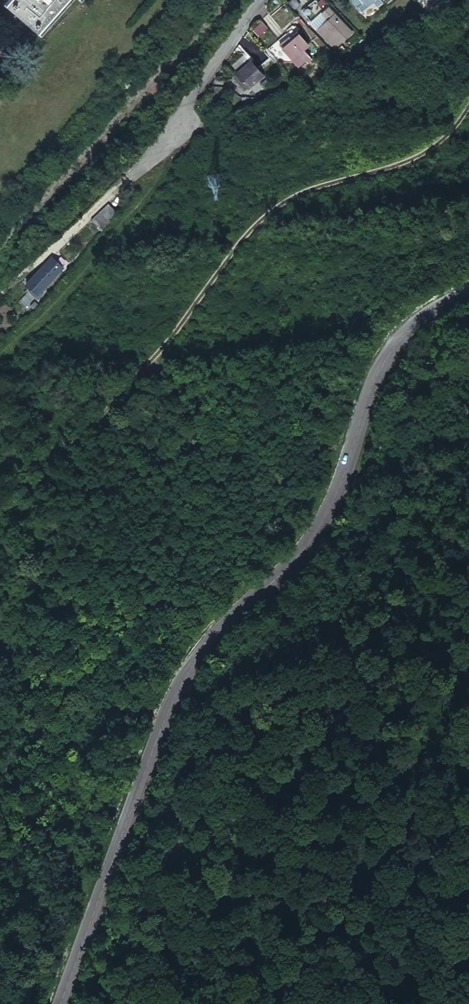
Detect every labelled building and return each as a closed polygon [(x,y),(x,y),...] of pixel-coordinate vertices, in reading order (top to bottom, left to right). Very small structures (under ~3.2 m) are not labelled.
[(5,2),(38,30),(64,0),(7,0),(5,2)] [(359,4),(358,6),(363,11),(374,0),(356,0),(359,4)] [(329,8),(310,24),(335,49),(352,31),(329,8)] [(265,27),(259,21),(251,28),(258,34),(265,27)] [(287,37),(280,44),(296,60),(311,46),(296,31),(289,38),(287,37)] [(264,76),(250,59),(234,74),(248,90),(264,76)] [(271,84),(268,81),(263,85),(266,89),(271,84)] [(42,263),(26,280),(35,288),(51,272),(42,263)]
